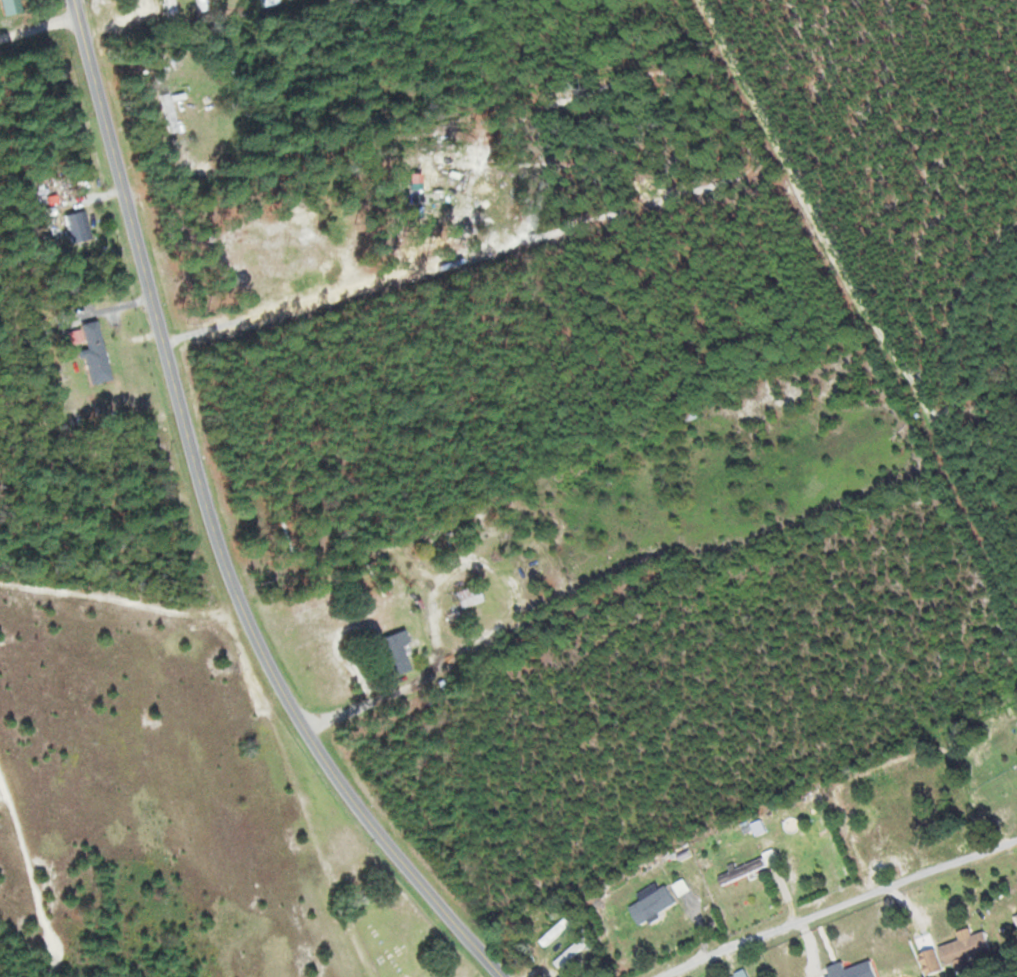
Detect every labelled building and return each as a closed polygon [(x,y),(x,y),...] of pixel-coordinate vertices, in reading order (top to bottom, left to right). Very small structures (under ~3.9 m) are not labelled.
[(0,9),(0,13),(16,15),(17,0),(1,0),(0,9)] [(169,13),(178,11),(176,0),(166,0),(169,13)] [(198,9),(211,7),(210,0),(197,0),(198,9)] [(160,94),(170,132),(180,129),(170,91),(160,94)] [(65,213),(71,241),(86,238),(80,210),(65,213)] [(97,319),(81,322),(86,348),(82,349),(89,382),(110,378),(97,319)] [(458,607),(480,600),(476,584),(454,590),(458,607)] [(402,644),(409,642),(405,628),(381,636),(393,673),(410,668),(402,644)] [(767,866),(763,857),(719,876),(722,884),(767,866)] [(541,940),(548,947),(575,920),(569,914),(541,940)] [(993,948),(986,930),(940,945),(946,963),(993,948)] [(589,942),(582,934),(556,960),(563,968),(589,942)]
